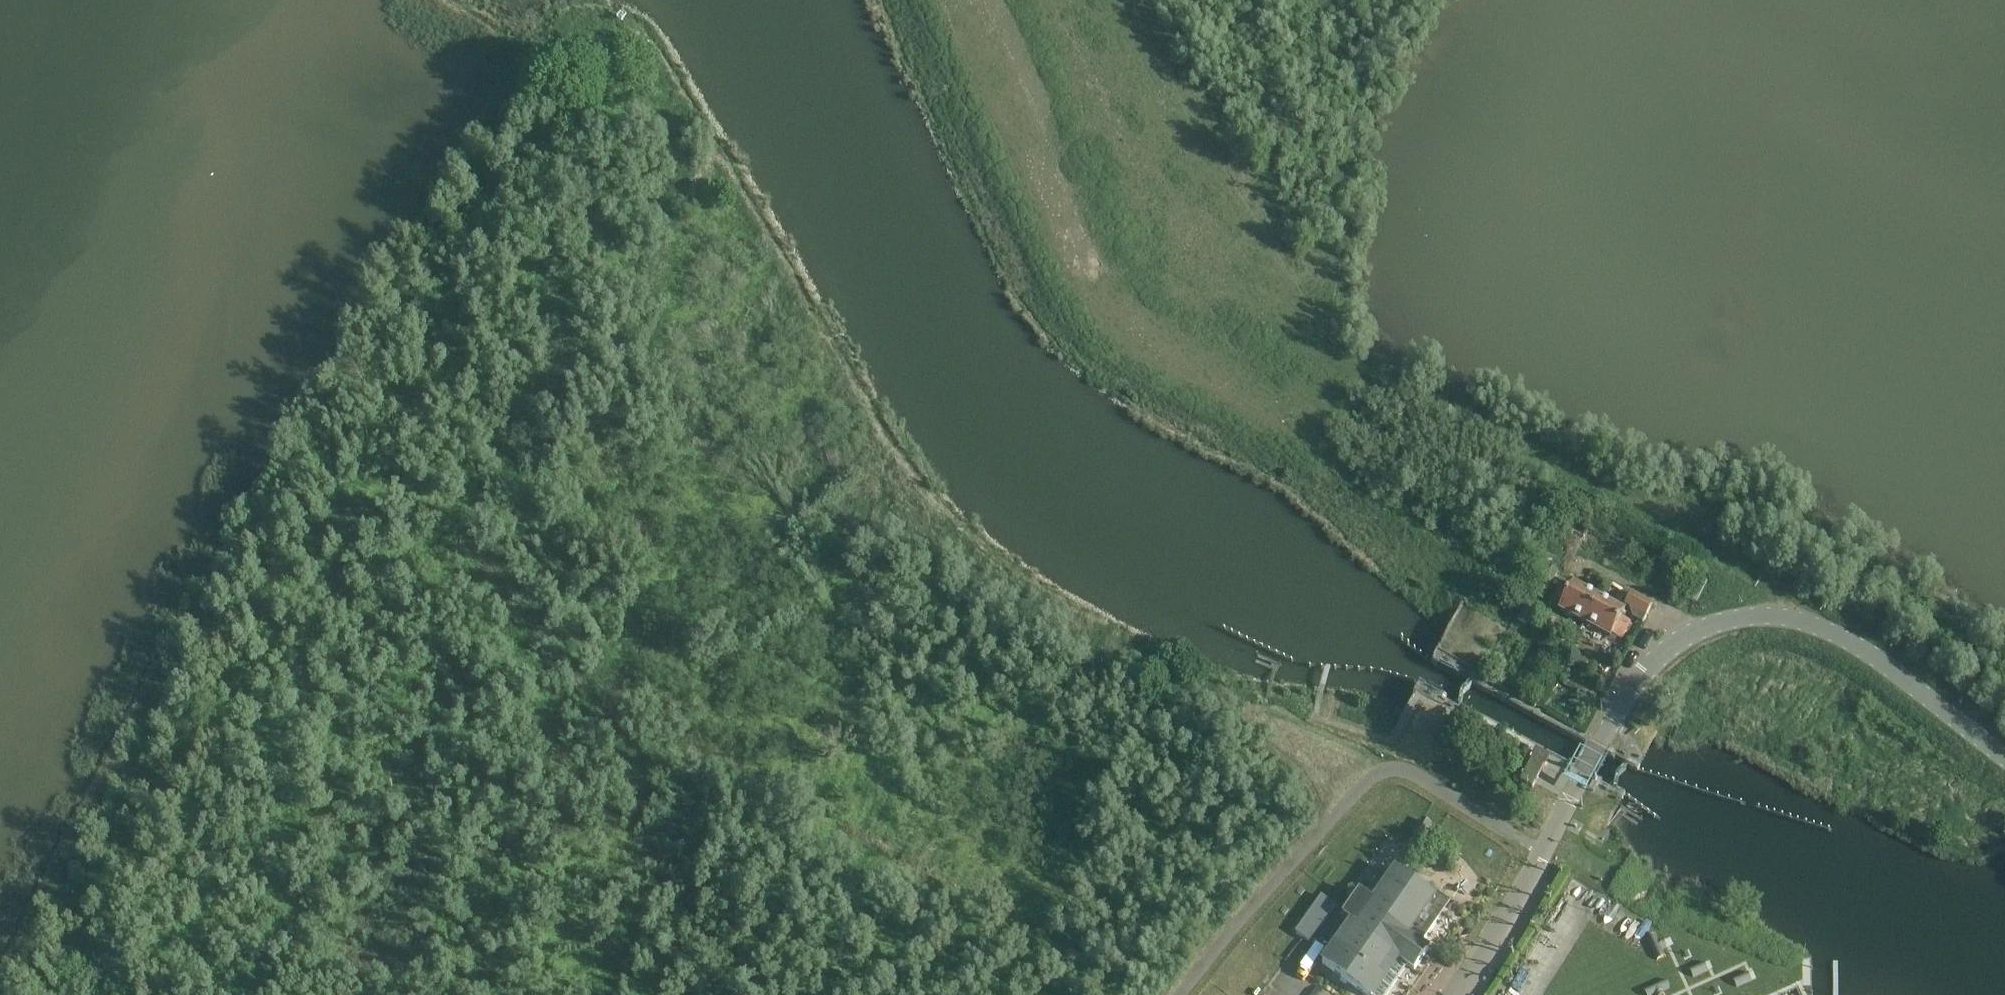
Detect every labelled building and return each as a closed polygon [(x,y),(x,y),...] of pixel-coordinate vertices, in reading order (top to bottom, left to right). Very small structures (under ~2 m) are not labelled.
[(1604,530),(1601,537),(1612,542),(1615,535),(1604,530)] [(1557,572),(1546,566),(1531,594),(1543,600),(1557,572)] [(1696,604),(1707,583),(1696,577),(1686,598),(1696,604)] [(1559,609),(1559,610),(1585,624),(1599,598),(1573,584),(1567,595),(1557,590),(1550,604),(1559,609)] [(1632,619),(1642,624),(1652,606),(1631,594),(1625,606),(1628,608),(1632,619)] [(1624,612),(1599,598),(1585,624),(1611,638),(1611,636),(1620,641),(1630,623),(1621,618),(1624,612)] [(1525,606),(1517,620),(1525,624),(1533,610),(1525,606)] [(1536,752),(1524,775),(1520,782),(1532,789),(1549,758),(1536,752)] [(1422,821),(1413,836),(1422,841),(1431,827),(1422,821)] [(1329,926),(1339,933),(1400,976),(1406,966),(1414,971),(1428,952),(1420,946),(1438,921),(1426,912),(1435,899),(1395,871),(1373,903),(1360,894),(1343,918),(1337,914),(1329,926)] [(1321,896),(1294,934),(1310,945),(1336,907),(1321,896)] [(1364,994),(1386,994),(1400,976),(1339,933),(1330,947),(1333,949),(1322,965),(1364,994)] [(1655,935),(1647,939),(1656,961),(1665,957),(1662,951),(1667,949),(1667,948),(1664,943),(1663,941),(1659,942),(1655,935)] [(1703,963),(1689,970),(1693,978),(1707,971),(1705,965),(1703,963)] [(1747,973),(1732,979),(1736,988),(1751,982),(1747,973)] [(1643,990),(1646,994),(1664,994),(1663,992),(1669,989),(1666,980),(1643,990)]
